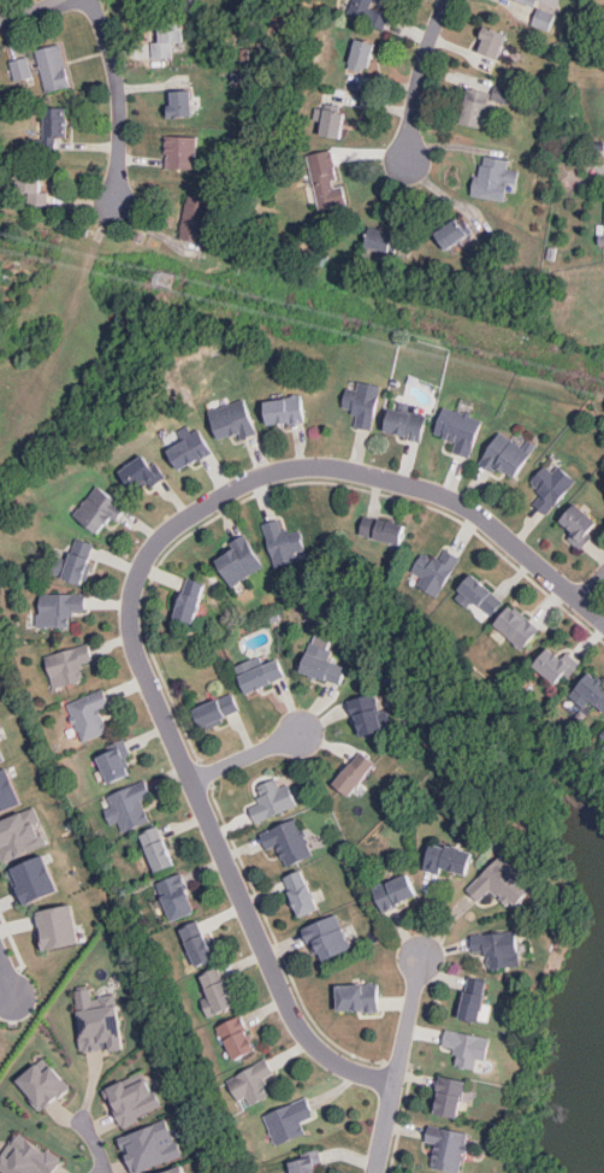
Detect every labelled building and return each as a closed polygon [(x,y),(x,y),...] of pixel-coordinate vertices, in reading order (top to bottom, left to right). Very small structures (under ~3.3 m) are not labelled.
[(377,0),(352,0),(349,7),(371,16),(377,0)] [(541,9),(544,0),(516,0),(541,9)] [(555,14),(540,8),(533,24),(549,31),(555,14)] [(185,55),(183,18),(160,20),(162,57),(185,55)] [(490,18),(475,52),(496,61),(511,28),(490,18)] [(371,77),(379,41),(356,35),(348,71),(371,77)] [(70,82),(61,47),(39,53),(47,88),(70,82)] [(11,61),(16,83),(32,78),(28,58),(11,61)] [(195,118),(191,81),(168,83),(171,119),(195,118)] [(470,86),(462,122),(485,126),(493,90),(470,86)] [(343,135),(348,99),(325,95),(320,131),(343,135)] [(69,142),(67,106),(45,106),(45,142),(69,142)] [(196,170),(196,132),(173,132),(173,169),(196,170)] [(342,193),(333,157),(310,163),(319,198),(342,193)] [(484,158),(478,194),(501,198),(507,161),(484,158)] [(41,199),(41,163),(17,163),(18,199),(41,199)] [(205,238),(212,202),(189,199),(182,235),(205,238)] [(462,217),(431,236),(443,255),(474,236),(462,217)] [(404,237),(368,226),(362,249),(397,259),(404,237)] [(373,423),(380,385),(351,381),(345,417),(373,423)] [(302,393),(266,399),(270,428),(307,422),(302,393)] [(245,401),(211,413),(220,440),(255,428),(245,401)] [(481,419),(446,406),(437,434),(472,447),(481,419)] [(427,415),(392,407),(385,435),(421,443),(427,415)] [(199,429),(166,447),(180,472),(213,454),(199,429)] [(484,456),(516,476),(531,452),(499,432),(484,456)] [(148,449),(118,470),(135,494),(165,472),(148,449)] [(527,483),(555,507),(574,485),(545,461),(527,483)] [(101,487),(77,515),(100,534),(123,505),(101,487)] [(555,524),(584,547),(602,525),(573,501),(555,524)] [(405,520),(369,512),(362,540),(398,549),(405,520)] [(301,526),(266,537),(274,565),(309,554),(301,526)] [(72,540),(59,574),(87,584),(99,549),(72,540)] [(248,541),(217,561),(232,585),(263,565),(248,541)] [(458,565),(426,547),(411,572),(444,590),(458,565)] [(502,594),(474,570),(455,593),(484,615),(502,594)] [(182,579),(170,614),(197,624),(209,589),(182,579)] [(45,590),(42,627),(71,630),(73,593),(45,590)] [(539,625),(510,601),(492,624),(521,648),(539,625)] [(582,664),(553,639),(535,662),(564,685),(582,664)] [(88,679),(77,643),(49,652),(60,686),(88,679)] [(302,672),(336,684),(347,656),(312,644),(302,672)] [(250,692),(284,677),(272,650),(238,666),(250,692)] [(592,672),(574,695),(603,719),(603,717),(603,682),(592,672)] [(205,731),(238,715),(226,690),(193,705),(205,731)] [(349,700),(359,736),(387,729),(378,692),(349,700)] [(109,727),(95,694),(69,705),(82,739),(109,727)] [(9,757),(0,735),(0,762),(9,757)] [(137,774),(123,739),(95,751),(109,785),(137,774)] [(355,749),(332,778),(356,796),(378,766),(355,749)] [(23,806),(0,816),(0,774),(7,771),(23,806)] [(292,809),(278,776),(251,786),(266,820),(292,809)] [(150,817),(136,783),(108,794),(123,827),(150,817)] [(8,862),(0,843),(0,823),(25,812),(41,848),(8,862)] [(312,849),(298,814),(271,826),(285,860),(312,849)] [(176,856),(161,823),(135,833),(149,868),(176,856)] [(427,866),(463,877),(472,849),(436,838),(427,866)] [(531,882),(507,854),(485,873),(510,901),(531,882)] [(28,906),(12,871),(45,856),(60,891),(28,906)] [(321,902),(308,868),(280,879),(295,914),(321,902)] [(196,906),(183,872),(155,883),(170,918),(196,906)] [(386,913),(420,900),(409,872),(375,886),(386,913)] [(47,953),(39,914),(72,907),(81,944),(47,953)] [(351,949),(337,914),(310,926),(325,960),(351,949)] [(217,956),(202,921),(176,933),(190,967),(217,956)] [(517,965),(515,927),(486,930),(488,966),(517,965)] [(238,1000),(224,966),(197,977),(212,1010),(238,1000)] [(487,1019),(495,983),(467,978),(460,1014),(487,1019)] [(378,980),(342,983),(343,1012),(380,1009),(378,980)] [(85,1047),(123,1042),(117,990),(78,995),(85,1047)] [(259,1045),(242,1013),(217,1026),(233,1059),(259,1045)] [(481,1068),(488,1032),(460,1026),(452,1062),(481,1068)] [(41,1048),(12,1072),(47,1112),(76,1087),(41,1048)] [(271,1095),(254,1062),(229,1075),(245,1108),(271,1095)] [(100,1092),(117,1127),(164,1104),(148,1071),(100,1092)] [(461,1113),(468,1077),(440,1071),(433,1107),(461,1113)] [(306,1134),(294,1101),(266,1110),(279,1145),(306,1134)] [(118,1134),(131,1169),(180,1151),(167,1115),(118,1134)] [(461,1167),(468,1131),(439,1125),(432,1161),(461,1167)] [(0,1158),(0,1164),(15,1172),(53,1172),(63,1157),(18,1130),(0,1158)] [(294,1172),(323,1172),(316,1145),(289,1151),(294,1172)] [(185,1161),(154,1172),(190,1172),(185,1161)]
